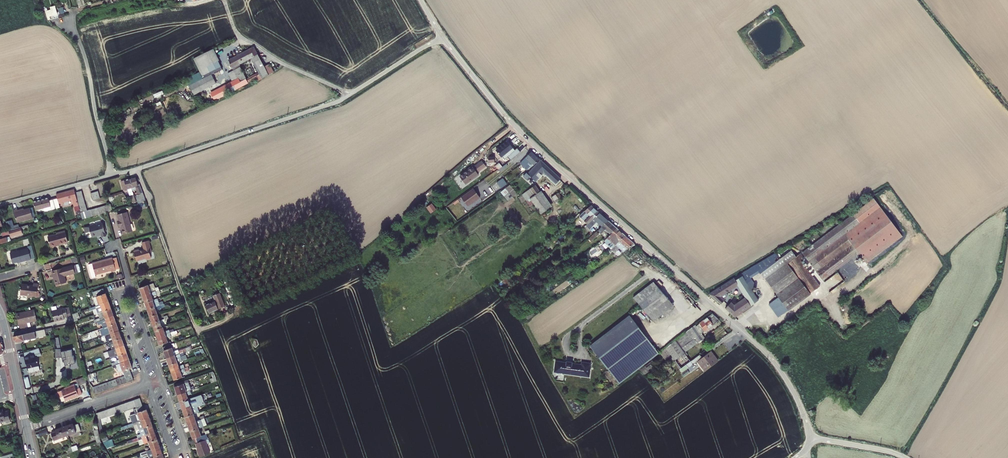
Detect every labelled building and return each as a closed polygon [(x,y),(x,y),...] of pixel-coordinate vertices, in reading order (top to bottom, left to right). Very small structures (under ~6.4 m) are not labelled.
[(214,63),(216,67),(224,63),(216,47),(203,54),(209,65),(214,63)] [(233,68),(239,65),(251,59),(258,55),(254,47),(228,61),(233,68)] [(240,68),(234,71),(229,73),(237,89),(257,78),(258,81),(269,76),(265,68),(264,67),(260,58),(253,62),(259,73),(246,80),(240,68)] [(224,63),(216,67),(219,74),(228,70),(224,63)] [(273,73),(269,66),(265,68),(269,76),(273,73)] [(218,85),(213,76),(191,88),(196,97),(218,85)] [(232,88),(229,82),(214,91),(217,96),(232,88)] [(510,139),(502,145),(508,152),(506,154),(508,156),(510,154),(517,148),(516,146),(510,139)] [(520,145),(517,148),(510,154),(514,158),(515,157),(523,150),(522,150),(523,149),(520,145)] [(530,168),(536,163),(542,157),(534,149),(528,156),(529,158),(524,162),(530,168)] [(563,176),(543,158),(531,172),(529,171),(526,174),(529,177),(532,174),(538,179),(546,170),(559,181),(563,176)] [(474,163),(462,173),(467,180),(480,171),(474,163)] [(501,179),(506,185),(510,182),(505,176),(501,179)] [(132,188),(133,191),(136,190),(138,195),(143,193),(140,185),(138,185),(135,177),(130,179),(133,188),(132,188)] [(133,188),(130,179),(121,182),(124,191),(128,190),(129,195),(133,194),(133,191),(132,188),(133,188)] [(538,182),(525,192),(529,198),(532,196),(542,189),(538,182)] [(512,183),(503,190),(507,195),(511,191),(515,195),(519,191),(512,183)] [(78,191),(77,186),(59,191),(61,197),(62,200),(76,196),(77,203),(81,202),(81,201),(80,198),(79,195),(78,191)] [(476,186),(460,197),(461,199),(464,196),(470,204),(482,195),(476,186)] [(544,188),(542,189),(532,196),(546,216),(556,209),(553,205),(555,204),(544,188)] [(101,190),(94,192),(96,199),(103,197),(101,190)] [(511,191),(507,195),(510,199),(515,195),(511,191)] [(563,198),(561,196),(559,193),(558,192),(554,194),(559,201),(563,198)] [(52,196),(44,198),(46,207),(47,210),(63,206),(62,200),(61,197),(53,199),(52,196)] [(869,261),(904,233),(876,197),(811,248),(832,274),(861,251),(869,261)] [(44,198),(37,200),(39,209),(46,207),(44,198)] [(602,211),(593,203),(582,215),(589,222),(593,219),(594,220),(602,211)] [(21,210),(21,208),(17,209),(20,221),(35,217),(33,207),(27,208),(21,210)] [(90,209),(84,211),(86,217),(96,214),(94,208),(90,209)] [(129,210),(119,212),(121,218),(120,219),(121,225),(122,225),(124,224),(125,227),(126,231),(135,229),(129,210)] [(605,224),(610,218),(602,211),(594,220),(592,221),(596,225),(600,220),(605,224)] [(619,225),(610,218),(605,224),(613,232),(614,231),(619,225)] [(9,221),(11,229),(22,226),(21,223),(16,224),(15,219),(9,221)] [(103,231),(104,232),(105,235),(109,234),(107,229),(106,223),(105,220),(86,225),(88,231),(93,229),(94,235),(99,234),(99,233),(99,232),(103,231)] [(613,232),(609,235),(618,243),(627,233),(619,225),(614,231),(613,232)] [(24,226),(5,232),(6,235),(12,234),(11,233),(13,232),(14,235),(26,231),(24,226)] [(59,231),(59,233),(50,235),(53,246),(58,244),(70,240),(67,229),(59,231)] [(12,240),(10,235),(3,237),(2,233),(0,233),(0,244),(12,240)] [(638,242),(627,233),(618,243),(616,245),(619,248),(622,246),(626,250),(630,247),(634,243),(636,244),(638,242)] [(154,250),(151,238),(144,240),(146,247),(141,249),(141,248),(136,249),(139,259),(148,256),(149,257),(154,256),(152,250),(154,250)] [(31,247),(12,252),(15,263),(20,261),(23,260),(23,261),(34,258),(31,247)] [(794,252),(786,258),(810,290),(816,286),(796,259),(798,257),(794,252)] [(757,266),(711,293),(723,303),(726,299),(721,294),(740,283),(753,304),(760,300),(754,289),(757,286),(752,277),(761,272),(760,271),(777,260),(774,256),(758,265),(757,266)] [(117,270),(116,267),(114,259),(113,257),(109,258),(109,259),(100,262),(99,261),(90,264),(92,271),(91,271),(92,273),(93,274),(94,273),(94,272),(96,272),(97,274),(112,270),(113,271),(117,270)] [(810,290),(786,258),(766,273),(782,296),(776,301),(785,314),(791,309),(792,309),(813,293),(810,290)] [(75,264),(55,270),(56,276),(57,276),(58,278),(57,278),(59,285),(69,282),(67,275),(78,272),(75,264)] [(832,290),(847,279),(841,271),(826,282),(832,290)] [(655,280),(635,295),(653,320),(673,306),(655,280)] [(30,284),(31,283),(25,283),(24,294),(31,294),(31,296),(36,296),(36,295),(40,296),(42,282),(37,282),(36,284),(36,285),(30,284)] [(139,288),(142,296),(159,290),(158,287),(154,289),(153,284),(139,288)] [(92,298),(95,306),(108,301),(106,293),(104,294),(103,289),(91,293),(93,297),(92,298)] [(159,290),(142,296),(145,303),(152,301),(151,297),(156,295),(156,294),(160,293),(159,290)] [(217,301),(208,304),(211,313),(220,309),(220,308),(227,305),(222,293),(215,296),(217,301)] [(152,301),(145,303),(147,310),(163,305),(162,302),(158,303),(157,299),(152,301)] [(98,314),(111,309),(108,301),(95,306),(91,307),(92,309),(96,308),(98,314)] [(147,310),(150,317),(157,314),(156,311),(160,309),(164,307),(163,305),(147,310)] [(69,308),(56,311),(58,322),(68,319),(68,317),(71,316),(69,308)] [(37,309),(21,313),(24,323),(22,324),(23,328),(33,326),(32,321),(39,320),(37,309)] [(114,316),(111,309),(98,314),(99,319),(95,320),(96,322),(100,321),(105,319),(114,316)] [(637,312),(597,342),(626,381),(660,353),(665,349),(637,312)] [(157,314),(150,317),(152,324),(159,321),(157,314)] [(697,327),(696,325),(688,330),(698,343),(705,338),(702,334),(720,320),(713,314),(708,318),(697,327)] [(114,316),(105,319),(106,322),(107,326),(116,323),(114,316)] [(152,324),(154,330),(162,327),(165,327),(163,323),(168,321),(167,318),(164,320),(159,321),(152,324)] [(110,334),(119,331),(116,323),(107,326),(104,328),(106,335),(110,334)] [(154,330),(157,338),(169,333),(173,332),(172,330),(169,331),(169,330),(164,332),(162,327),(154,330)] [(16,336),(17,341),(20,342),(27,341),(27,339),(28,339),(28,338),(39,335),(39,336),(49,334),(49,332),(49,329),(16,336)] [(698,343),(688,330),(675,341),(665,349),(660,353),(666,361),(672,356),(682,369),(687,365),(691,362),(684,353),(698,343)] [(121,338),(119,331),(110,334),(112,341),(121,338)] [(169,333),(157,338),(160,346),(168,343),(166,338),(170,336),(169,333)] [(112,341),(115,348),(124,345),(121,338),(112,341)] [(172,351),(170,344),(162,347),(166,358),(182,352),(181,350),(178,351),(177,350),(172,351)] [(116,352),(118,356),(127,353),(124,345),(115,348),(110,350),(107,351),(107,354),(111,352),(111,354),(116,352)] [(60,349),(55,349),(55,358),(62,358),(63,361),(64,360),(65,366),(66,370),(70,369),(69,365),(75,364),(73,356),(71,350),(61,352),(60,349)] [(38,356),(36,350),(26,353),(28,361),(29,361),(30,368),(41,365),(39,356),(38,356)] [(698,362),(706,372),(719,361),(711,351),(703,358),(700,355),(691,362),(687,365),(689,369),(698,362)] [(166,358),(168,365),(176,362),(181,361),(180,356),(183,355),(182,352),(166,358)] [(112,366),(129,360),(127,353),(118,356),(119,360),(114,361),(114,362),(111,364),(112,366)] [(122,371),(129,369),(132,368),(129,360),(112,366),(112,369),(117,368),(118,373),(122,371)] [(568,362),(557,361),(556,372),(591,374),(592,363),(591,363),(591,361),(583,360),(583,363),(573,362),(573,361),(568,361),(568,362)] [(641,372),(645,376),(650,371),(649,370),(653,367),(652,366),(655,363),(653,361),(645,367),(641,372)] [(176,362),(168,365),(171,373),(184,368),(183,365),(178,367),(176,362)] [(184,368),(171,373),(174,381),(182,378),(180,373),(188,371),(187,367),(184,368)] [(174,385),(177,395),(190,390),(194,389),(193,387),(189,388),(187,380),(174,385)] [(78,396),(78,397),(85,394),(83,388),(80,389),(78,384),(68,388),(61,391),(63,396),(67,395),(68,399),(74,397),(78,396)] [(177,395),(180,402),(188,399),(187,396),(191,394),(190,390),(177,395)] [(180,402),(182,409),(190,406),(195,405),(203,402),(200,395),(188,399),(180,402)] [(182,409),(185,417),(193,414),(198,412),(196,407),(204,404),(203,402),(195,405),(190,406),(182,409)] [(135,423),(152,417),(149,409),(147,410),(145,405),(139,407),(142,416),(138,418),(138,419),(134,420),(135,423)] [(6,411),(0,412),(0,422),(8,420),(9,422),(13,421),(10,410),(6,411)] [(195,421),(193,414),(185,417),(187,424),(195,421)] [(155,424),(152,417),(135,423),(136,425),(140,424),(142,429),(155,424)] [(195,421),(187,424),(190,431),(198,429),(203,427),(201,421),(204,420),(204,418),(200,419),(195,421)] [(76,423),(67,426),(70,435),(83,430),(81,423),(76,424),(76,423)] [(140,437),(157,432),(155,424),(142,429),(143,434),(140,435),(140,437)] [(56,440),(70,435),(67,426),(57,429),(58,431),(54,432),(56,440)] [(99,443),(103,441),(101,428),(95,429),(99,443)] [(200,436),(198,429),(190,431),(192,438),(193,438),(200,436)] [(160,439),(157,432),(140,437),(141,440),(145,439),(147,444),(151,442),(160,439)] [(207,445),(204,434),(200,436),(193,438),(196,447),(197,447),(197,449),(196,449),(199,457),(209,453),(206,445),(207,445)] [(160,439),(151,442),(154,449),(162,446),(160,439)] [(150,453),(151,457),(164,453),(165,453),(162,446),(154,449),(145,452),(146,454),(150,453)]
